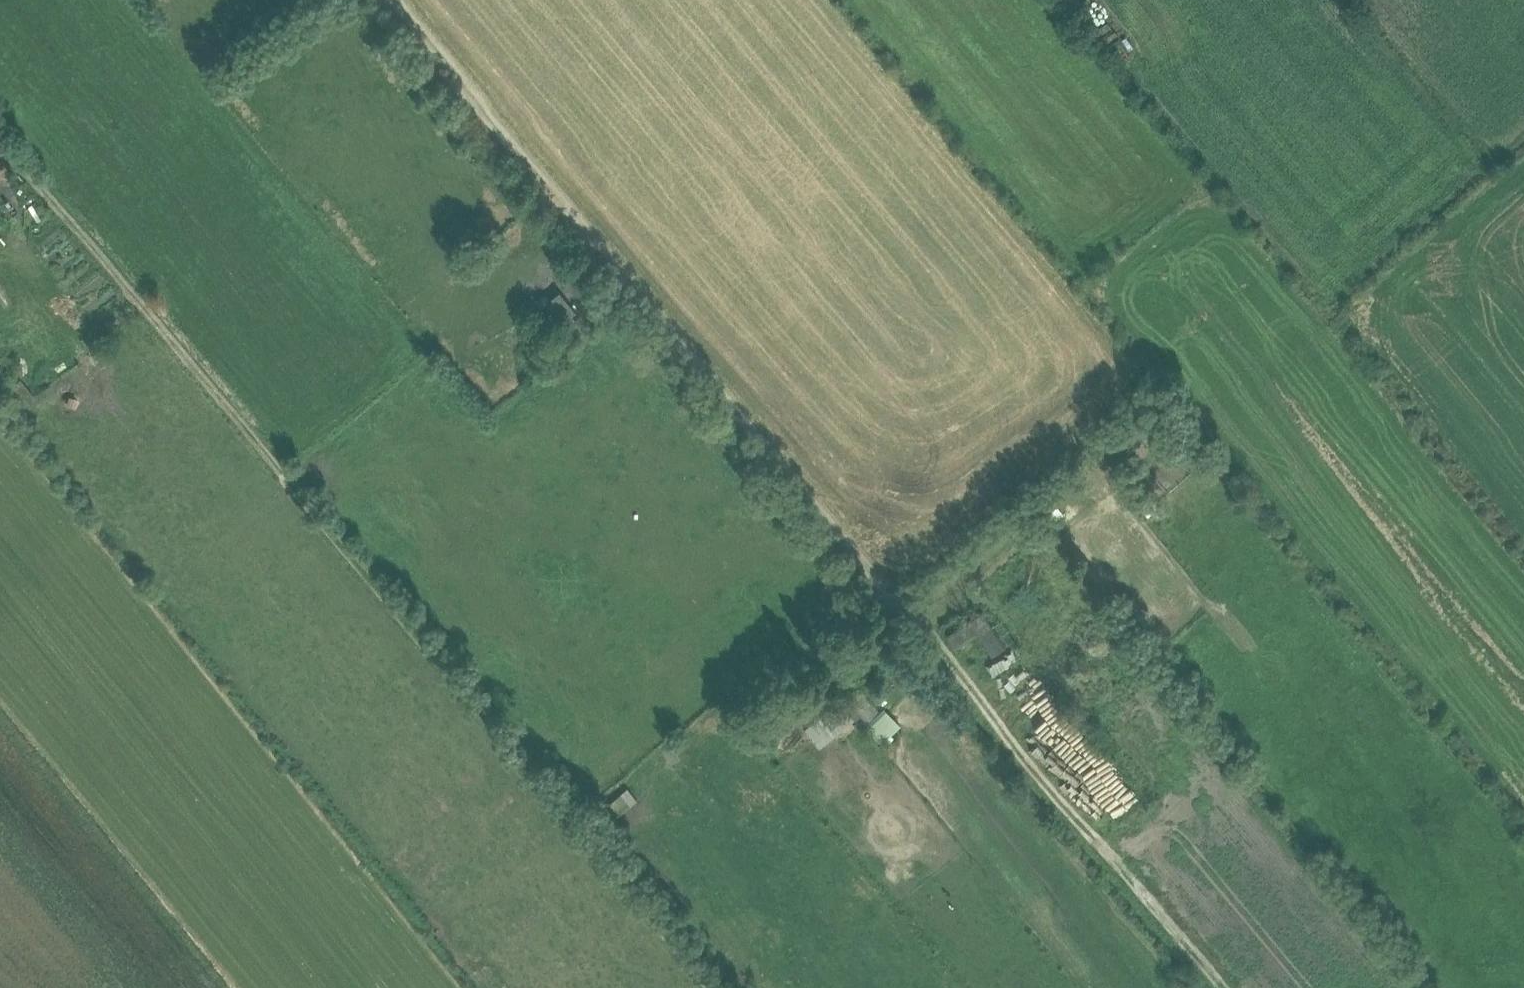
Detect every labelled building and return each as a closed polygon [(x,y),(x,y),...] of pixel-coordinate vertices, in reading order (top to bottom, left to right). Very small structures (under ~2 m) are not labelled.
[(567,329),(577,321),(573,314),(577,311),(561,291),(547,303),(567,329)] [(1174,436),(1158,419),(1151,425),(1167,442),(1174,436)] [(1131,481),(1137,476),(1122,458),(1116,463),(1131,481)] [(977,633),(991,656),(1007,645),(994,626),(983,610),(946,635),(955,649),(977,633)] [(994,626),(1007,645),(1017,639),(1005,619),(994,626)] [(1011,646),(985,662),(991,673),(1017,657),(1011,646)] [(1022,663),(1000,679),(1007,688),(1029,672),(1022,663)] [(1042,684),(1019,703),(1038,726),(1061,708),(1042,684)] [(805,728),(820,747),(855,719),(862,727),(880,711),(860,686),(805,728)] [(885,707),(865,726),(883,744),(902,725),(885,707)] [(609,804),(619,816),(638,800),(628,788),(609,804)]
